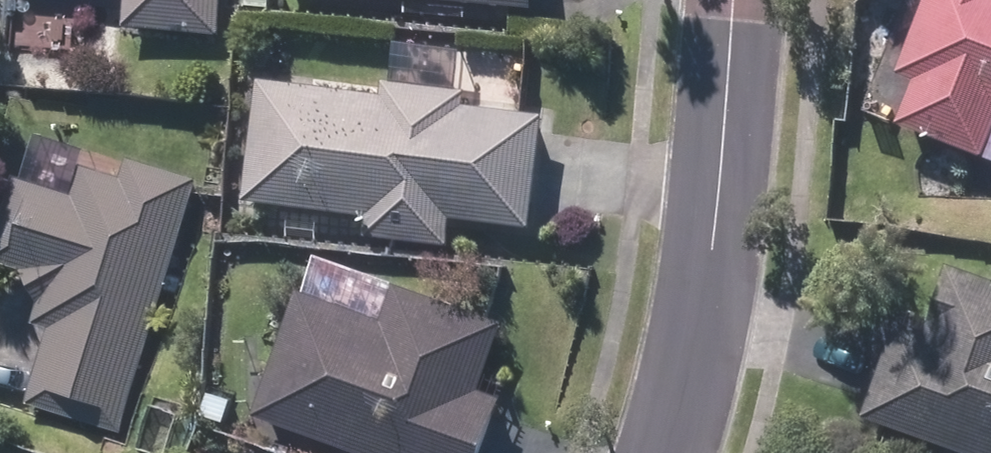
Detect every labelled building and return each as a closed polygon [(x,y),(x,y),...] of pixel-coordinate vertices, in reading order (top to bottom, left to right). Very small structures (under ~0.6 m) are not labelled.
[(130,18),(223,25),(225,0),(132,0),(130,18)] [(904,67),(916,73),(901,117),(985,146),(990,127),(990,0),(926,0),(904,67)] [(281,100),(260,99),(252,185),(367,195),(365,218),(448,225),(450,203),(529,210),(537,116),(460,111),(461,97),(397,93),(396,98),(281,90),(281,100)] [(124,409),(190,206),(95,169),(92,191),(23,171),(0,240),(38,252),(31,273),(49,278),(38,313),(59,320),(39,382),(124,409)] [(901,314),(867,406),(990,446),(990,276),(945,268),(938,320),(901,314)] [(310,285),(265,397),(404,452),(471,452),(507,364),(502,312),(431,306),(416,330),(310,285)]
